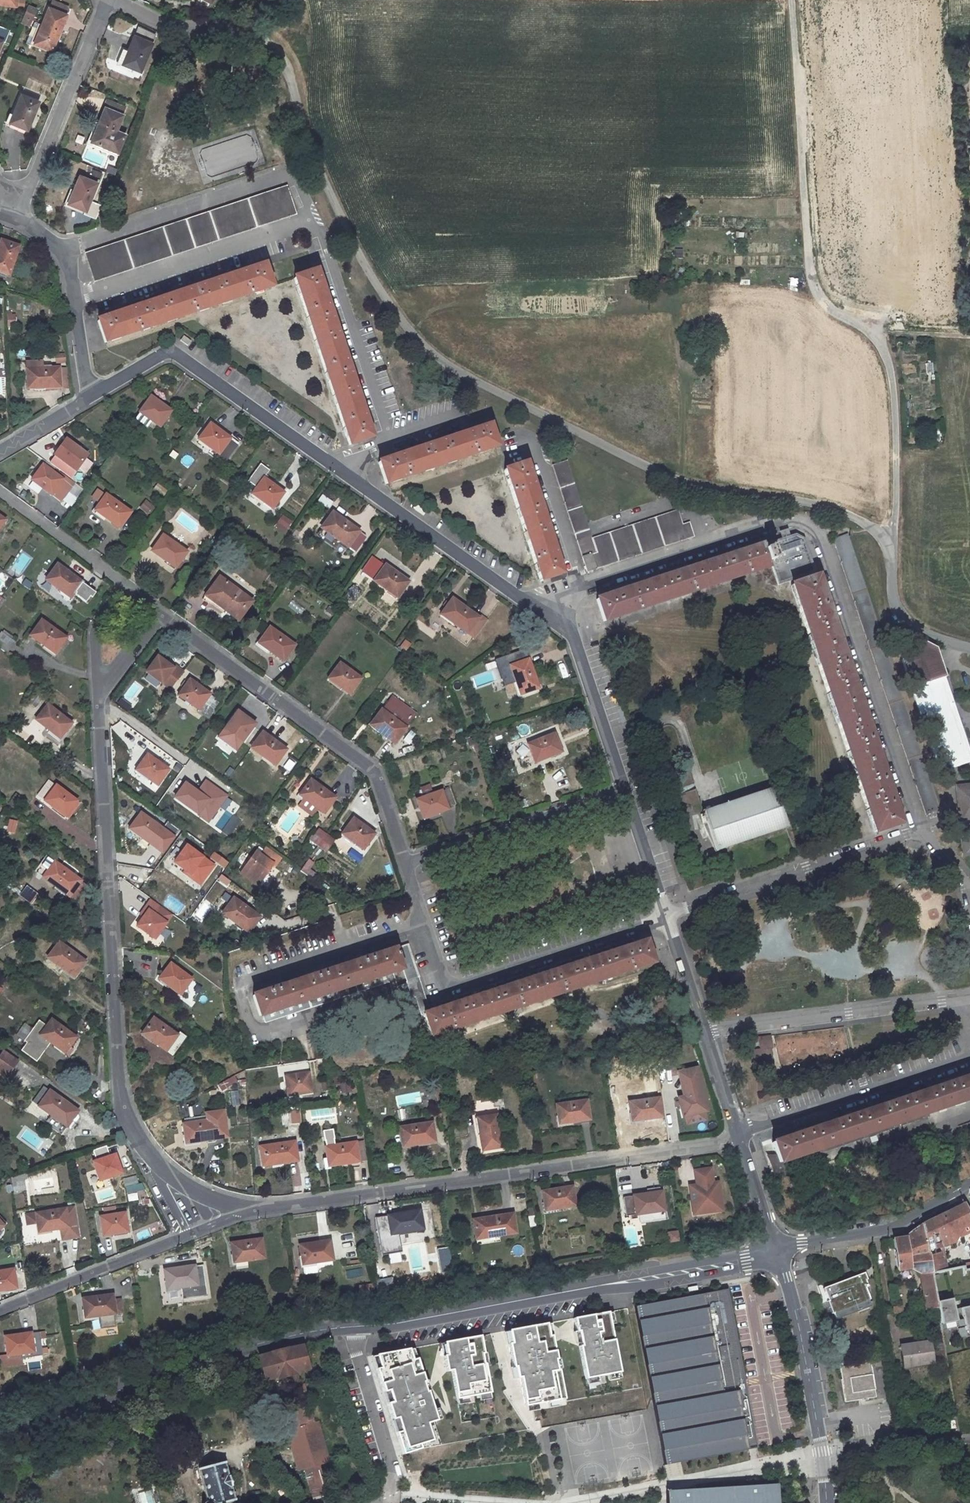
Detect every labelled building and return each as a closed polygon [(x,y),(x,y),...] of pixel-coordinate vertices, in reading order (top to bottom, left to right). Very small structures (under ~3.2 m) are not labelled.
[(50,0),(49,6),(67,9),(68,3),(50,0)] [(19,21),(29,25),(36,6),(26,3),(19,21)] [(33,42),(51,49),(65,15),(48,7),(33,42)] [(155,35),(137,27),(122,64),(140,72),(155,35)] [(21,93),(9,121),(27,129),(39,101),(21,93)] [(115,131),(122,116),(104,108),(90,142),(117,153),(124,135),(115,131)] [(195,151),(201,172),(208,170),(210,175),(257,160),(249,134),(195,151)] [(79,176),(68,204),(85,211),(96,184),(79,176)] [(95,280),(295,213),(286,186),(86,253),(95,280)] [(19,246),(1,240),(0,243),(0,272),(9,275),(19,246)] [(270,288),(263,267),(98,322),(105,343),(270,288)] [(294,279),(349,445),(370,438),(315,273),(294,279)] [(888,290),(895,288),(892,278),(885,280),(888,290)] [(64,353),(54,355),(55,364),(65,363),(64,353)] [(60,387),(59,368),(27,370),(27,389),(60,387)] [(139,412),(160,427),(171,410),(150,396),(139,412)] [(238,444),(210,424),(199,440),(218,454),(216,457),(224,463),(238,444)] [(489,427),(379,463),(386,484),(495,447),(489,427)] [(69,478),(88,454),(65,436),(46,460),(69,478)] [(693,536),(688,522),(682,525),(677,511),(592,539),(567,461),(552,465),(587,571),(693,536)] [(63,479),(43,464),(31,480),(51,495),(63,479)] [(505,471),(541,581),(560,575),(525,465),(505,471)] [(272,508),(283,493),(263,478),(252,494),(272,508)] [(75,482),(59,503),(68,510),(84,489),(75,482)] [(105,495),(95,511),(120,528),(131,513),(105,495)] [(149,514),(154,505),(143,500),(139,509),(149,514)] [(365,536),(332,513),(321,528),(354,552),(365,536)] [(285,533),(291,520),(280,515),(274,528),(285,533)] [(766,550),(763,551),(767,563),(770,562),(775,575),(785,571),(812,562),(804,539),(795,534),(764,544),(766,550)] [(847,534),(833,539),(837,553),(852,547),(847,534)] [(163,535),(152,551),(175,567),(186,552),(163,535)] [(763,551),(761,546),(597,600),(604,621),(768,567),(768,566),(767,563),(763,551)] [(837,553),(926,814),(940,809),(852,547),(837,553)] [(775,575),(778,585),(815,572),(812,562),(785,571),(775,575)] [(57,565),(46,580),(70,598),(81,582),(57,565)] [(385,565),(374,581),(396,597),(408,581),(385,565)] [(252,602),(219,577),(205,596),(238,620),(252,602)] [(793,585),(876,831),(899,823),(817,577),(793,585)] [(21,584),(28,590),(32,584),(25,579),(21,584)] [(452,598),(440,615),(467,633),(478,617),(471,612),(452,598)] [(471,612),(478,617),(467,633),(474,638),(487,619),(473,609),(471,612)] [(30,636),(54,653),(65,638),(41,620),(30,636)] [(269,628),(258,643),(283,661),(294,645),(269,628)] [(6,654),(15,642),(1,632),(0,634),(0,649),(6,654)] [(939,772),(969,762),(969,752),(945,677),(946,677),(937,650),(913,638),(901,659),(911,688),(939,772)] [(172,668),(157,657),(145,672),(161,684),(162,683),(170,689),(183,672),(174,666),(172,668)] [(528,660),(510,666),(520,694),(538,688),(528,660)] [(340,663),(328,679),(349,694),(361,679),(340,663)] [(210,694),(190,680),(178,696),(199,710),(210,694)] [(36,692),(28,702),(35,708),(43,697),(36,692)] [(71,723),(47,705),(36,720),(59,738),(71,723)] [(216,734),(236,749),(255,723),(236,708),(216,734)] [(370,725),(394,743),(405,728),(381,709),(370,725)] [(245,744),(275,766),(286,750),(256,728),(245,744)] [(561,751),(553,733),(528,744),(535,762),(561,751)] [(473,745),(476,755),(482,753),(479,743),(473,745)] [(169,770),(146,755),(136,770),(158,786),(169,770)] [(279,764),(287,772),(297,763),(288,755),(279,764)] [(185,781),(193,770),(183,763),(175,774),(185,781)] [(310,780),(299,795),(304,799),(317,809),(324,813),(335,798),(310,780)] [(37,795),(66,816),(76,801),(48,781),(37,795)] [(956,786),(959,821),(960,822),(961,830),(960,831),(963,855),(969,855),(969,784),(956,786)] [(702,811),(716,850),(787,826),(774,787),(702,811)] [(455,806),(449,788),(416,800),(423,818),(455,806)] [(14,809),(22,798),(16,794),(8,805),(14,809)] [(317,809),(304,799),(299,806),(312,816),(317,809)] [(161,827),(141,813),(129,829),(150,845),(151,843),(156,847),(163,837),(171,842),(179,829),(166,820),(161,827)] [(353,818),(342,834),(363,849),(374,834),(353,818)] [(311,841),(318,845),(325,835),(319,830),(311,841)] [(318,845),(327,851),(334,841),(325,835),(318,845)] [(200,888),(215,862),(183,843),(174,858),(169,855),(162,866),(200,888)] [(256,886),(267,871),(269,873),(275,866),(276,867),(282,858),(267,848),(261,856),(257,853),(240,875),(256,886)] [(42,878),(69,897),(80,881),(54,862),(48,857),(36,873),(42,878)] [(313,864),(308,860),(300,871),(310,878),(314,873),(309,870),(313,864)] [(269,873),(267,871),(256,886),(259,888),(264,887),(270,878),(269,873)] [(74,901),(86,885),(80,881),(69,897),(74,901)] [(24,886),(18,897),(32,903),(37,892),(24,886)] [(233,898),(222,914),(248,933),(260,917),(233,898)] [(150,901),(144,910),(148,912),(136,928),(154,941),(171,917),(150,901)] [(430,1035),(605,979),(607,984),(656,968),(647,943),(647,941),(636,945),(423,1015),(430,1035)] [(47,958),(74,978),(85,962),(58,942),(47,958)] [(417,979),(406,946),(251,998),(258,1018),(334,993),(400,971),(404,983),(417,979)] [(166,962),(156,975),(160,978),(170,965),(166,962)] [(158,980),(179,995),(191,979),(170,964),(170,965),(160,978),(158,980)] [(42,1023),(34,1017),(19,1038),(22,1040),(16,1048),(36,1062),(51,1043),(65,1053),(76,1038),(46,1016),(42,1023)] [(153,1018),(142,1034),(173,1056),(186,1037),(179,1032),(177,1035),(153,1018)] [(849,1057),(844,1026),(776,1036),(781,1068),(849,1057)] [(773,1049),(771,1036),(758,1038),(759,1041),(754,1042),(755,1049),(759,1048),(760,1050),(761,1050),(763,1061),(772,1060),(771,1049),(773,1049)] [(0,1057),(0,1080),(4,1083),(19,1063),(4,1052),(0,1057)] [(676,1096),(682,1126),(708,1120),(697,1066),(675,1070),(680,1095),(676,1096)] [(285,1076),(288,1095),(312,1092),(309,1073),(285,1076)] [(969,1098),(969,1075),(797,1133),(772,1142),(779,1162),(927,1113),(969,1098)] [(340,1094),(351,1094),(351,1082),(340,1083),(340,1094)] [(230,1101),(238,1100),(238,1090),(229,1091),(230,1101)] [(49,1091),(38,1107),(66,1127),(78,1112),(49,1091)] [(662,1117),(659,1097),(630,1102),(632,1121),(662,1117)] [(589,1119),(586,1100),(556,1105),(559,1124),(589,1119)] [(185,1117),(195,1116),(194,1106),(184,1107),(185,1117)] [(397,1111),(398,1120),(406,1119),(405,1110),(397,1111)] [(223,1111),(205,1114),(206,1121),(183,1124),(185,1144),(227,1138),(223,1111)] [(286,1125),(299,1125),(299,1112),(286,1112),(286,1125)] [(927,1113),(779,1162),(780,1167),(928,1117),(927,1113)] [(495,1114),(477,1118),(483,1150),(501,1147),(495,1114)] [(432,1122),(399,1128),(402,1147),(435,1141),(432,1122)] [(294,1142),(259,1147),(262,1166),(297,1161),(294,1142)] [(355,1142),(335,1146),(335,1142),(326,1143),(327,1147),(325,1147),(328,1167),(358,1161),(355,1142)] [(105,1145),(91,1150),(94,1158),(108,1153),(105,1145)] [(90,1160),(96,1182),(122,1174),(115,1153),(90,1160)] [(695,1170),(697,1185),(691,1193),(692,1201),(700,1207),(701,1213),(715,1211),(721,1203),(718,1181),(713,1182),(711,1168),(695,1170)] [(137,1176),(123,1179),(125,1187),(139,1184),(137,1176)] [(12,1186),(13,1192),(25,1190),(25,1184),(12,1186)] [(13,1194),(13,1192),(12,1186),(2,1188),(3,1196),(13,1194)] [(572,1186),(542,1191),(545,1210),(575,1206),(572,1186)] [(664,1211),(661,1191),(633,1196),(636,1215),(664,1211)] [(700,1207),(692,1201),(694,1214),(701,1213),(700,1207)] [(963,1204),(923,1224),(927,1251),(952,1244),(948,1234),(969,1224),(969,1217),(963,1204)] [(73,1208),(36,1213),(38,1232),(77,1226),(73,1208)] [(387,1216),(391,1235),(423,1229),(420,1210),(387,1216)] [(125,1213),(100,1217),(103,1236),(128,1232),(125,1213)] [(499,1236),(515,1233),(512,1214),(473,1220),(476,1239),(499,1236)] [(931,1273),(927,1251),(923,1224),(905,1238),(892,1240),(896,1271),(908,1269),(919,1274),(924,1310),(936,1308),(935,1300),(931,1273)] [(676,1231),(665,1232),(667,1242),(677,1241),(676,1231)] [(500,1242),(499,1236),(476,1239),(477,1245),(500,1242)] [(261,1239),(231,1244),(234,1263),(264,1259),(261,1239)] [(299,1245),(302,1265),(333,1260),(330,1241),(299,1245)] [(414,1266),(429,1261),(423,1242),(409,1247),(414,1266)] [(927,1251),(931,1273),(948,1269),(944,1246),(927,1251)] [(439,1270),(450,1269),(448,1247),(437,1248),(439,1270)] [(194,1266),(164,1270),(167,1290),(197,1285),(194,1266)] [(360,1267),(345,1270),(346,1279),(362,1276),(360,1267)] [(0,1272),(0,1291),(16,1289),(14,1270),(0,1272)] [(826,1302),(831,1315),(833,1314),(836,1320),(862,1309),(870,1307),(868,1301),(869,1300),(864,1288),(867,1287),(864,1281),(866,1280),(863,1273),(855,1276),(823,1289),(827,1301),(826,1302)] [(375,1285),(377,1297),(387,1295),(385,1283),(375,1285)] [(728,1290),(723,1291),(741,1391),(738,1392),(749,1449),(757,1448),(728,1290)] [(635,1307),(664,1466),(749,1449),(738,1392),(741,1391),(723,1291),(635,1307)] [(113,1301),(113,1295),(82,1299),(84,1319),(115,1315),(113,1301)] [(950,1297),(935,1300),(936,1308),(940,1329),(955,1327),(950,1297)] [(121,1300),(113,1301),(115,1315),(123,1314),(121,1300)] [(958,1306),(963,1328),(969,1327),(969,1304),(958,1306)] [(609,1312),(574,1318),(576,1329),(578,1328),(581,1346),(579,1346),(585,1379),(620,1373),(609,1312)] [(548,1323),(509,1330),(511,1343),(509,1344),(513,1368),(515,1368),(517,1379),(520,1378),(526,1407),(567,1399),(561,1370),(557,1370),(555,1360),(557,1360),(554,1343),(551,1343),(548,1323)] [(43,1356),(40,1332),(5,1337),(8,1356),(23,1354),(24,1358),(43,1356)] [(459,1342),(442,1346),(459,1408),(497,1401),(484,1335),(459,1342)] [(928,1342),(899,1347),(902,1367),(917,1365),(917,1363),(930,1361),(928,1342)] [(285,1351),(260,1358),(266,1380),(279,1377),(279,1378),(295,1373),(294,1372),(308,1369),(302,1347),(285,1351)] [(416,1353),(372,1359),(406,1462),(438,1449),(433,1430),(443,1424),(416,1353)] [(869,1360),(839,1364),(844,1402),(875,1397),(869,1360)] [(307,1398),(304,1385),(298,1386),(302,1399),(307,1398)] [(225,1463),(199,1469),(208,1502),(206,1502),(222,1502),(234,1500),(231,1486),(232,1486),(230,1476),(228,1477),(225,1463)] [(784,1485),(668,1493),(668,1502),(786,1502),(784,1485)]
